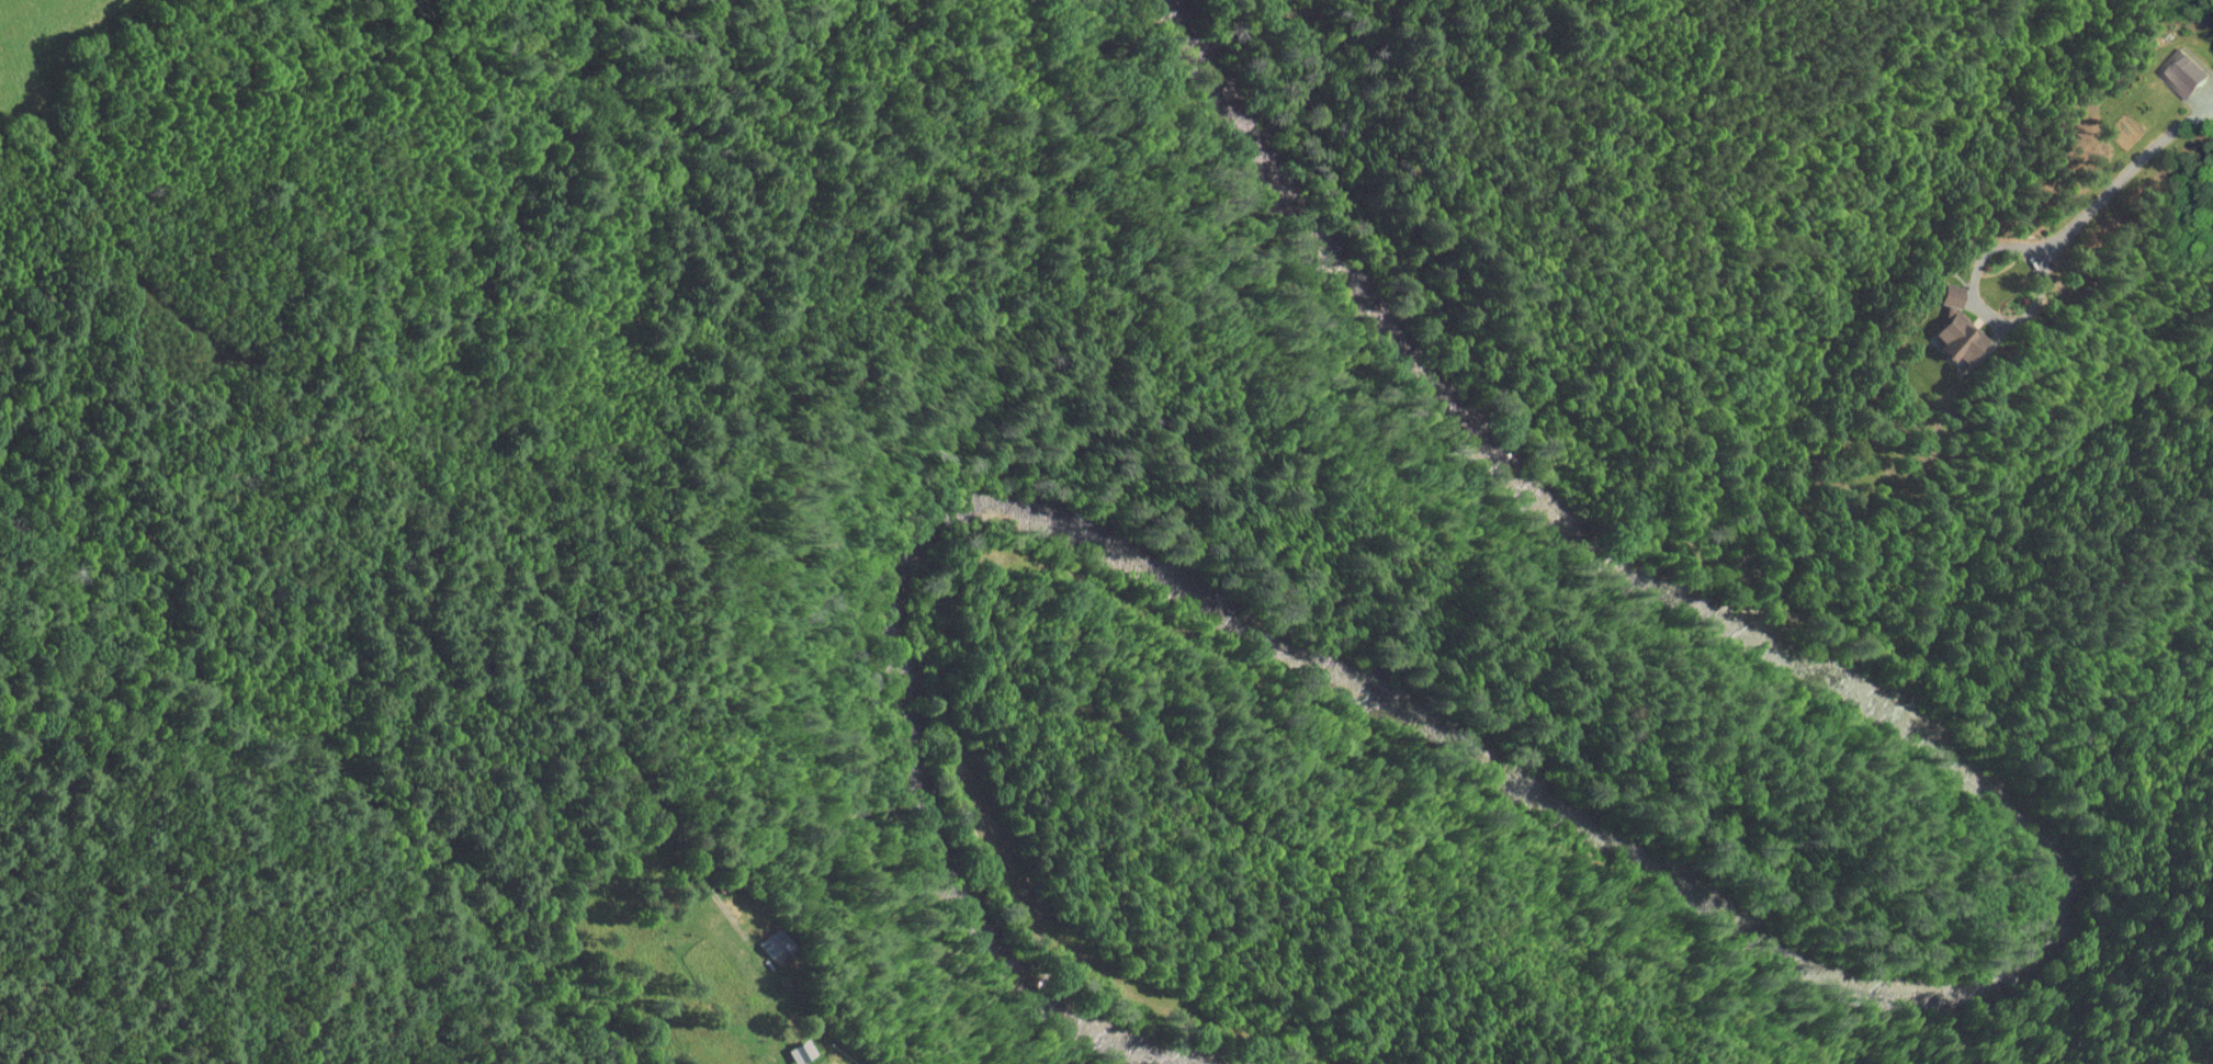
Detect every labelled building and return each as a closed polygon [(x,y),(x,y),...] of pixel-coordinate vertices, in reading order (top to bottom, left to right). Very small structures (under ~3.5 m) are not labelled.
[(2175,92),(2198,68),(2183,54),(2177,61),(2170,55),(2176,48),(2168,40),(2145,64),(2175,92)] [(1924,296),(1944,302),(1949,280),(1929,275),(1924,296)] [(1935,356),(1940,350),(1947,356),(1971,331),(1941,302),(1917,328),(1926,336),(1920,343),(1935,356)] [(772,1042),(781,1057),(802,1046),(794,1030),(772,1042)]
